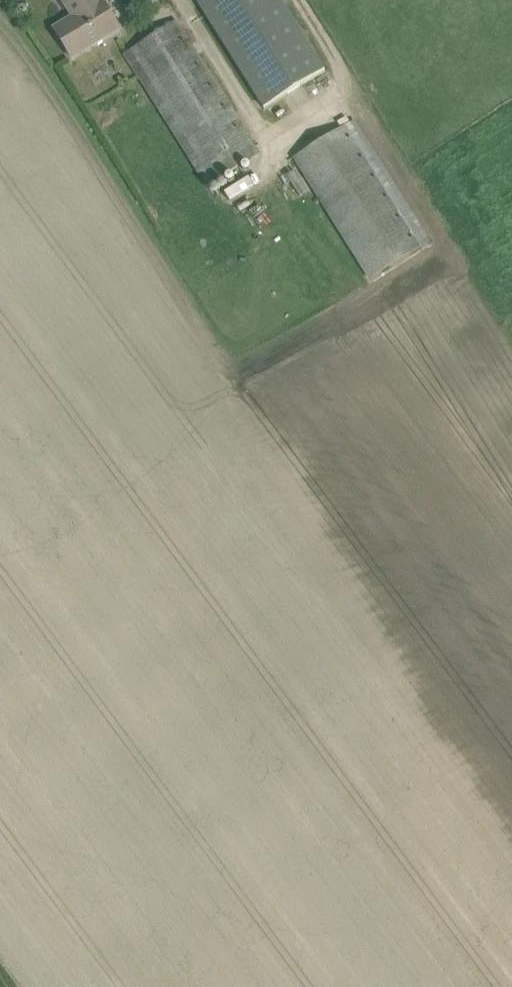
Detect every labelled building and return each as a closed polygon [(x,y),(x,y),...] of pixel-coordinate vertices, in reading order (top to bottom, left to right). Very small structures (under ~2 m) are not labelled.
[(112,17),(102,0),(101,1),(101,0),(63,0),(74,17),(55,29),(72,58),(120,29),(112,17)] [(264,109),(326,71),(281,0),(196,0),(264,109)] [(257,150),(250,139),(177,22),(125,54),(206,183),(257,150)] [(295,158),(371,280),(432,242),(357,120),(345,126),(295,158)]
